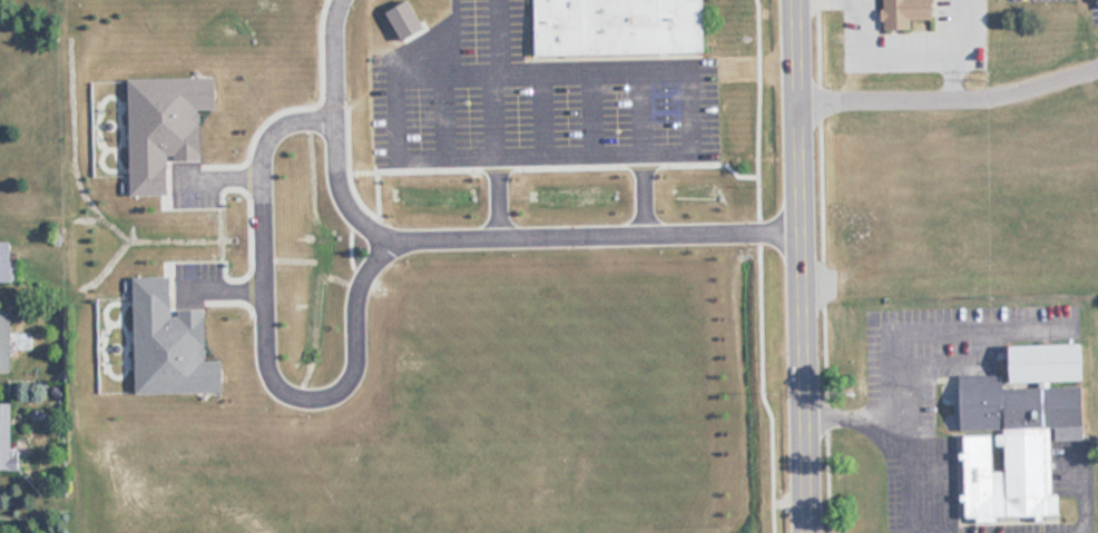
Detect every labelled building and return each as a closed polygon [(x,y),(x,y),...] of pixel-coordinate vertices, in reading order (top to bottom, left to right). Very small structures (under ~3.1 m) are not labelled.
[(707,0),(536,0),(537,56),(708,53),(707,0)] [(885,30),(913,29),(913,19),(936,19),(936,0),(885,0),(885,30)] [(17,282),(17,242),(0,242),(0,282),(17,282)] [(0,312),(0,372),(13,372),(13,312),(0,312)] [(1058,517),(1056,427),(1091,426),(1089,343),(1008,346),(1009,379),(999,380),(999,374),(962,375),(963,432),(965,432),(967,519),(1058,517)] [(24,470),(24,457),(14,457),(14,403),(0,403),(0,470),(24,470)]
